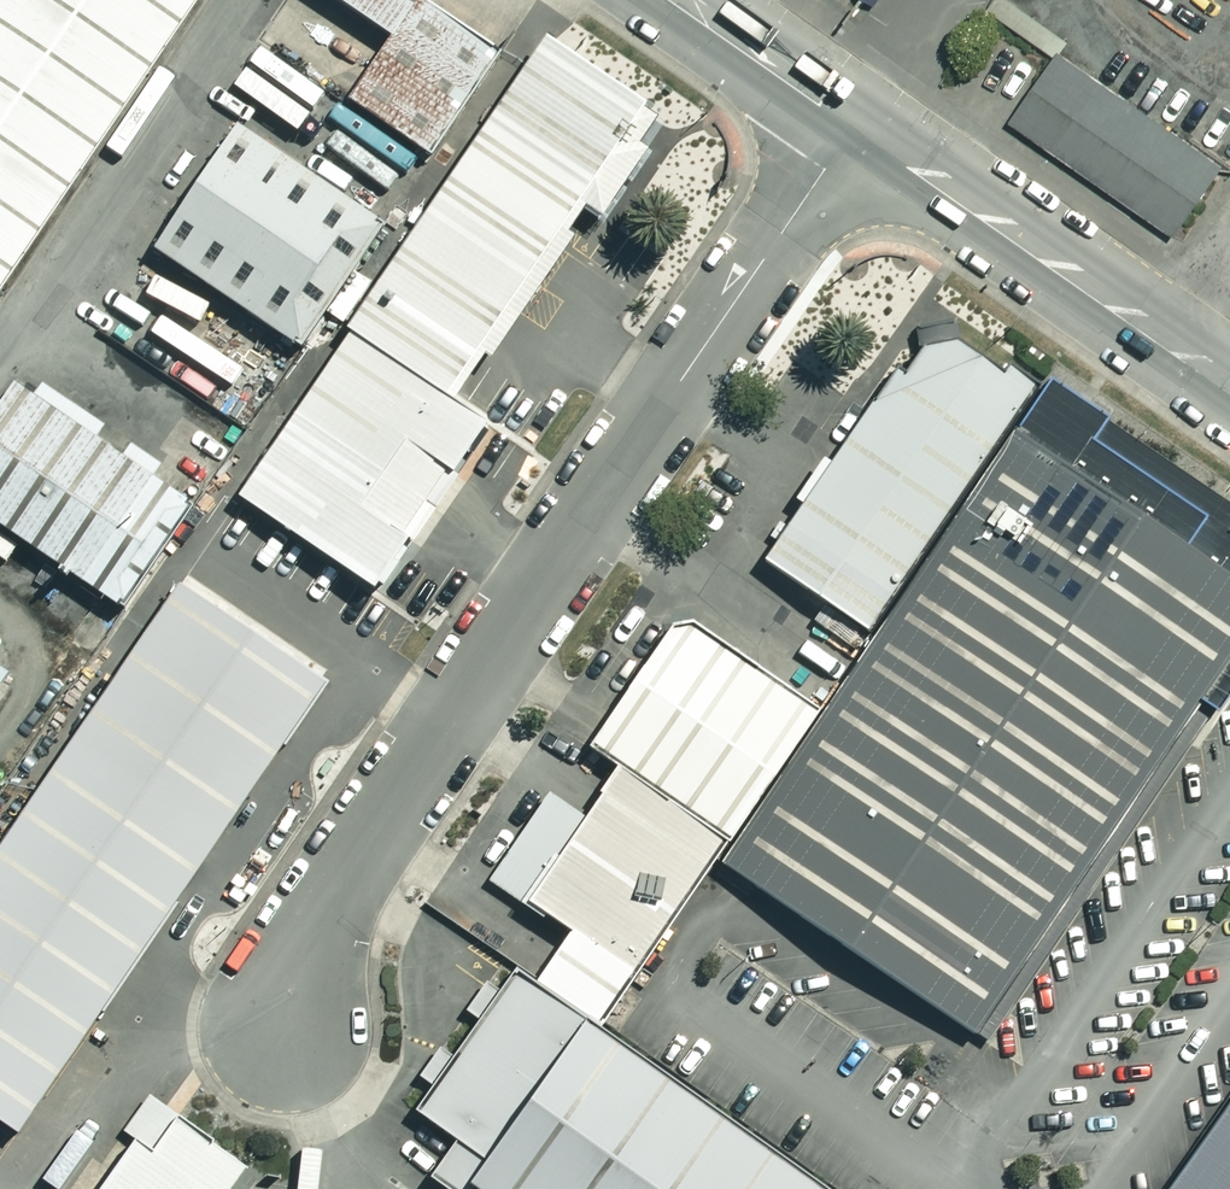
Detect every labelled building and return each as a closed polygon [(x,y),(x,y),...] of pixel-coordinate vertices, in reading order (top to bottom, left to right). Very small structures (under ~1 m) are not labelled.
[(187,0),(0,0),(0,272),(187,0)] [(384,33),(341,97),(425,154),(495,51),(418,0),(335,0),(384,33)] [(864,11),(872,0),(848,0),(864,11)] [(1225,169),(1058,50),(1010,116),(1177,235),(1225,169)] [(651,130),(543,52),(332,340),(440,419),(651,130)] [(376,221),(229,123),(145,246),(292,345),(376,221)] [(758,558),(870,636),(1039,387),(1005,363),(999,371),(953,339),(920,345),(901,374),(894,370),(872,403),(867,399),(758,558)] [(440,419),(332,340),(219,498),(369,603),(479,445),(440,419)] [(1044,378),(1039,387),(870,636),(818,714),(729,843),(716,862),(985,1042),(1211,708),(1214,710),(1229,686),(1229,503),(1044,378)] [(6,380),(0,389),(0,528),(115,606),(186,502),(146,476),(155,463),(124,443),(116,454),(89,436),(97,423),(36,382),(27,394),(6,380)] [(172,580),(0,833),(0,1128),(10,1134),(319,679),(172,580)] [(729,843),(818,714),(685,621),(665,624),(583,745),(613,765),(724,840),(729,843)] [(467,1188),(462,1184),(579,1019),(593,1029),(724,840),(613,765),(578,816),(543,792),(485,880),(516,901),(515,902),(538,917),(531,926),(550,941),(560,927),(565,930),(530,981),(510,968),(494,990),(482,981),(461,1010),(473,1018),(448,1055),(436,1048),(415,1076),(427,1084),(408,1110),(452,1139),(424,1176),(442,1188),(466,1188),(467,1188)] [(579,1019),(462,1184),(467,1188),(468,1188),(820,1188),(593,1029),(579,1019)] [(144,1097),(119,1131),(129,1138),(92,1188),(224,1188),(241,1167),(144,1097)] [(1164,1188),(1229,1188),(1229,1097),(1164,1188)]
